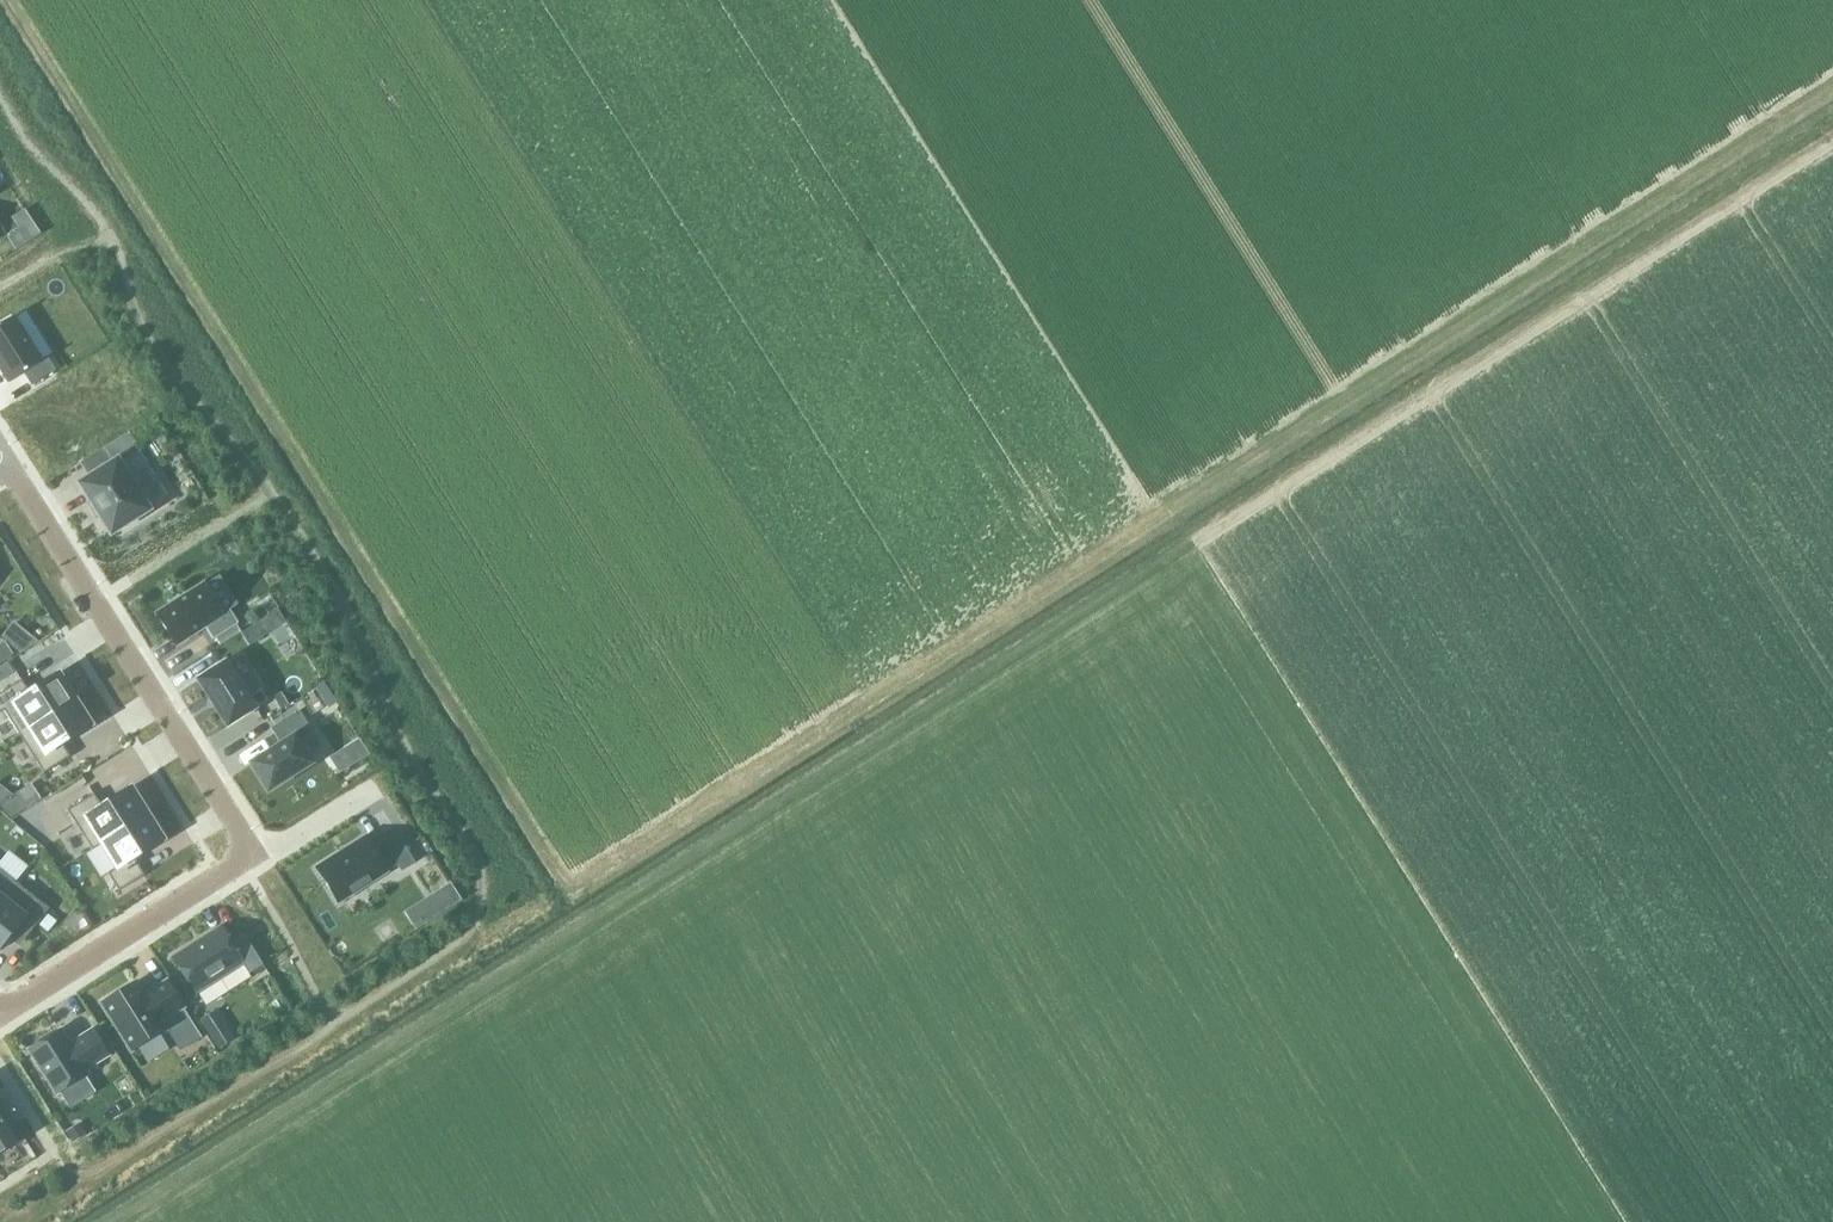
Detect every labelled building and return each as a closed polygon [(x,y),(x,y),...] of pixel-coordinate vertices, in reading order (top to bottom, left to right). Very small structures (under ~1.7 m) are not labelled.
[(0,324),(0,368),(9,382),(23,373),(31,385),(55,370),(46,356),(40,360),(13,316),(0,324)] [(116,460),(79,484),(90,501),(89,501),(99,516),(110,533),(148,510),(116,460)] [(203,582),(155,613),(175,645),(204,627),(212,639),(238,623),(229,609),(223,613),(203,582)] [(225,661),(197,679),(226,726),(267,700),(260,690),(248,697),(225,661)] [(0,693),(0,712),(3,710),(19,734),(74,699),(68,690),(73,687),(65,674),(60,677),(58,673),(28,692),(20,680),(0,693)] [(74,699),(19,734),(43,773),(69,756),(61,744),(91,726),(88,722),(93,719),(85,706),(80,709),(74,699)] [(310,728),(299,710),(270,728),(281,744),(250,763),(267,790),(311,763),(295,737),(310,728)] [(92,794),(67,810),(91,849),(102,842),(147,814),(140,804),(145,801),(137,788),(132,791),(130,787),(100,806),(92,794)] [(147,814),(102,842),(117,866),(107,872),(119,890),(144,874),(133,858),(163,840),(160,836),(165,833),(157,820),(152,823),(147,814)] [(316,868),(337,902),(396,865),(400,871),(414,862),(398,836),(373,851),(364,837),(316,868)] [(15,881),(0,869),(0,900),(15,881)] [(0,900),(0,946),(13,930),(24,939),(49,908),(15,881),(0,900)] [(220,928),(173,958),(194,992),(240,963),(248,974),(262,965),(242,934),(229,942),(220,928)] [(134,983),(100,1004),(130,1052),(164,1030),(159,1022),(182,1008),(165,982),(151,991),(152,992),(144,998),(134,983)] [(59,1030),(29,1049),(56,1093),(87,1073),(84,1069),(107,1055),(91,1030),(76,1039),(78,1041),(70,1046),(59,1030)] [(8,1113),(0,1118),(7,1129),(15,1124),(8,1113)] [(15,1142),(14,1140),(7,1129),(0,1118),(0,1151),(15,1142)] [(23,1137),(15,1124),(7,1129),(14,1140),(22,1136),(23,1137)]
